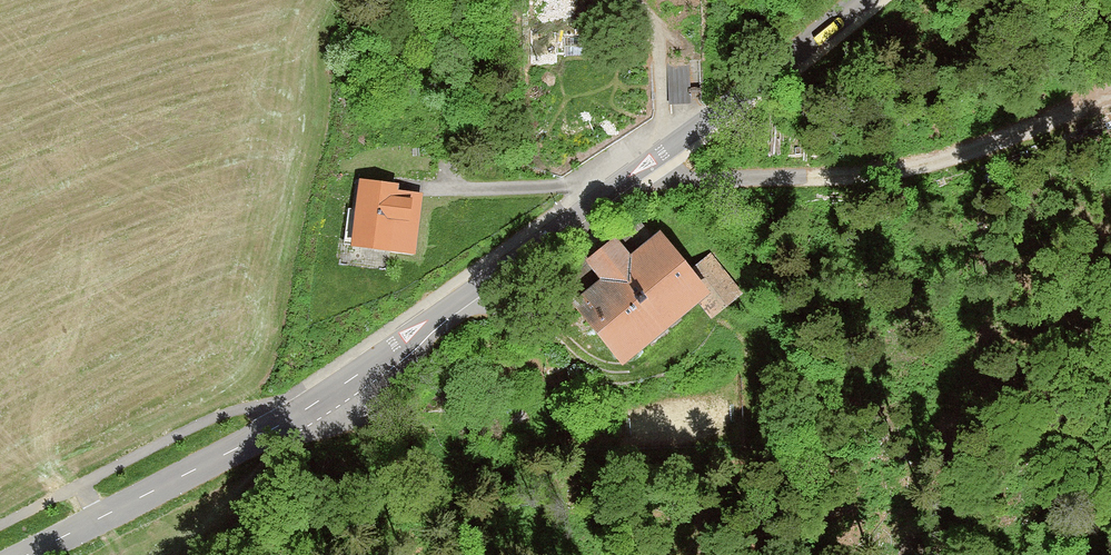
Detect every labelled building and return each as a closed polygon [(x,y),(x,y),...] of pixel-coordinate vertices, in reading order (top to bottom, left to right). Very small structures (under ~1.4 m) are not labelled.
[(359,179),(350,247),(416,255),(425,193),(398,190),(399,184),(359,179)] [(583,305),(634,381),(729,318),(678,242),(583,305)]
